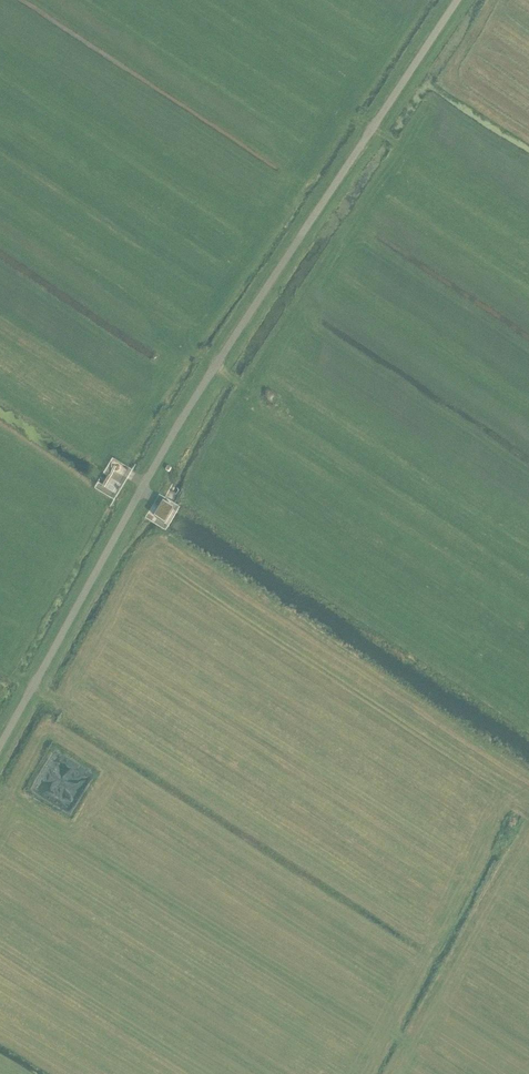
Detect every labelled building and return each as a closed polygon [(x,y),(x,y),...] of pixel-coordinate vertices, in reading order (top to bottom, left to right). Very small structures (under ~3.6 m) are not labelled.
[(165,504),(157,518),(164,522),(173,508),(165,504)]
